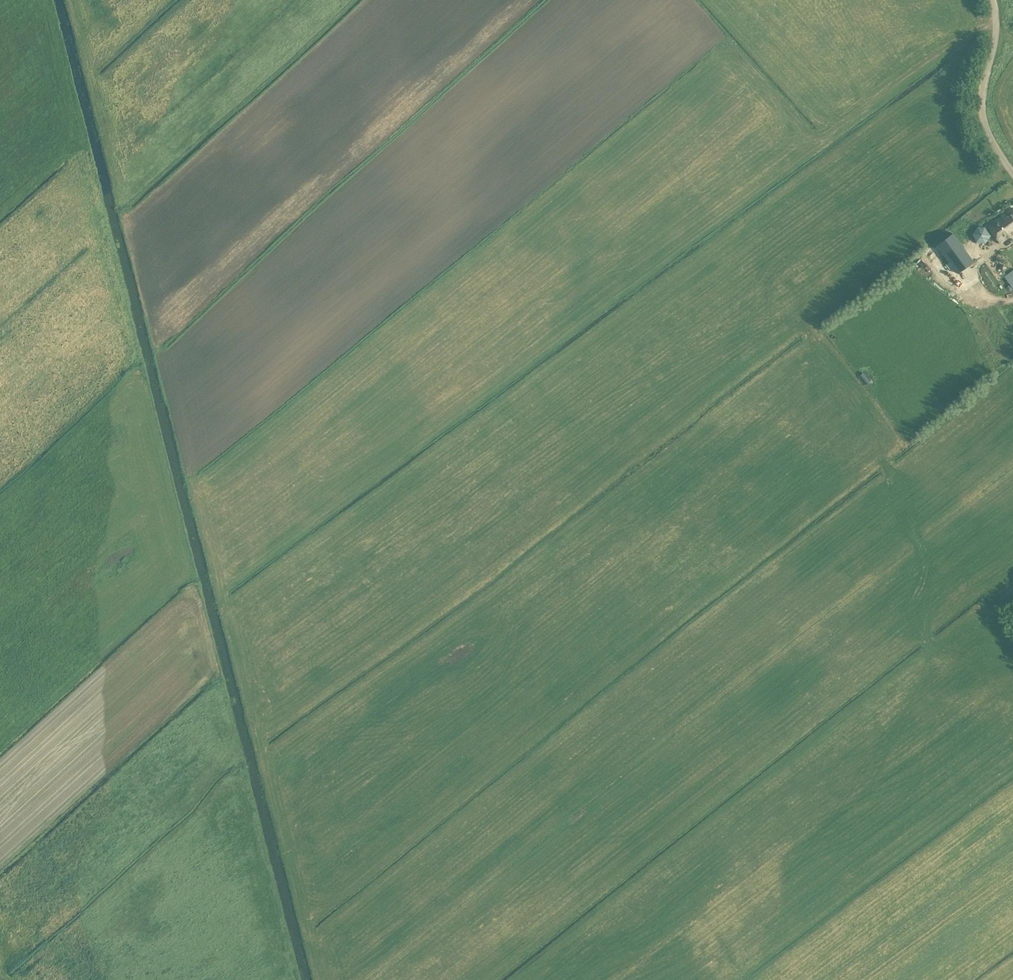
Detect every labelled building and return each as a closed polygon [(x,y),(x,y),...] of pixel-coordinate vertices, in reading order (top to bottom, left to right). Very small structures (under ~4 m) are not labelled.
[(1000,243),(1012,233),(1012,208),(988,226),(1000,243)] [(987,227),(977,227),(972,234),(976,242),(985,243),(990,235),(987,227)] [(974,261),(953,233),(937,245),(958,273),(974,261)]
